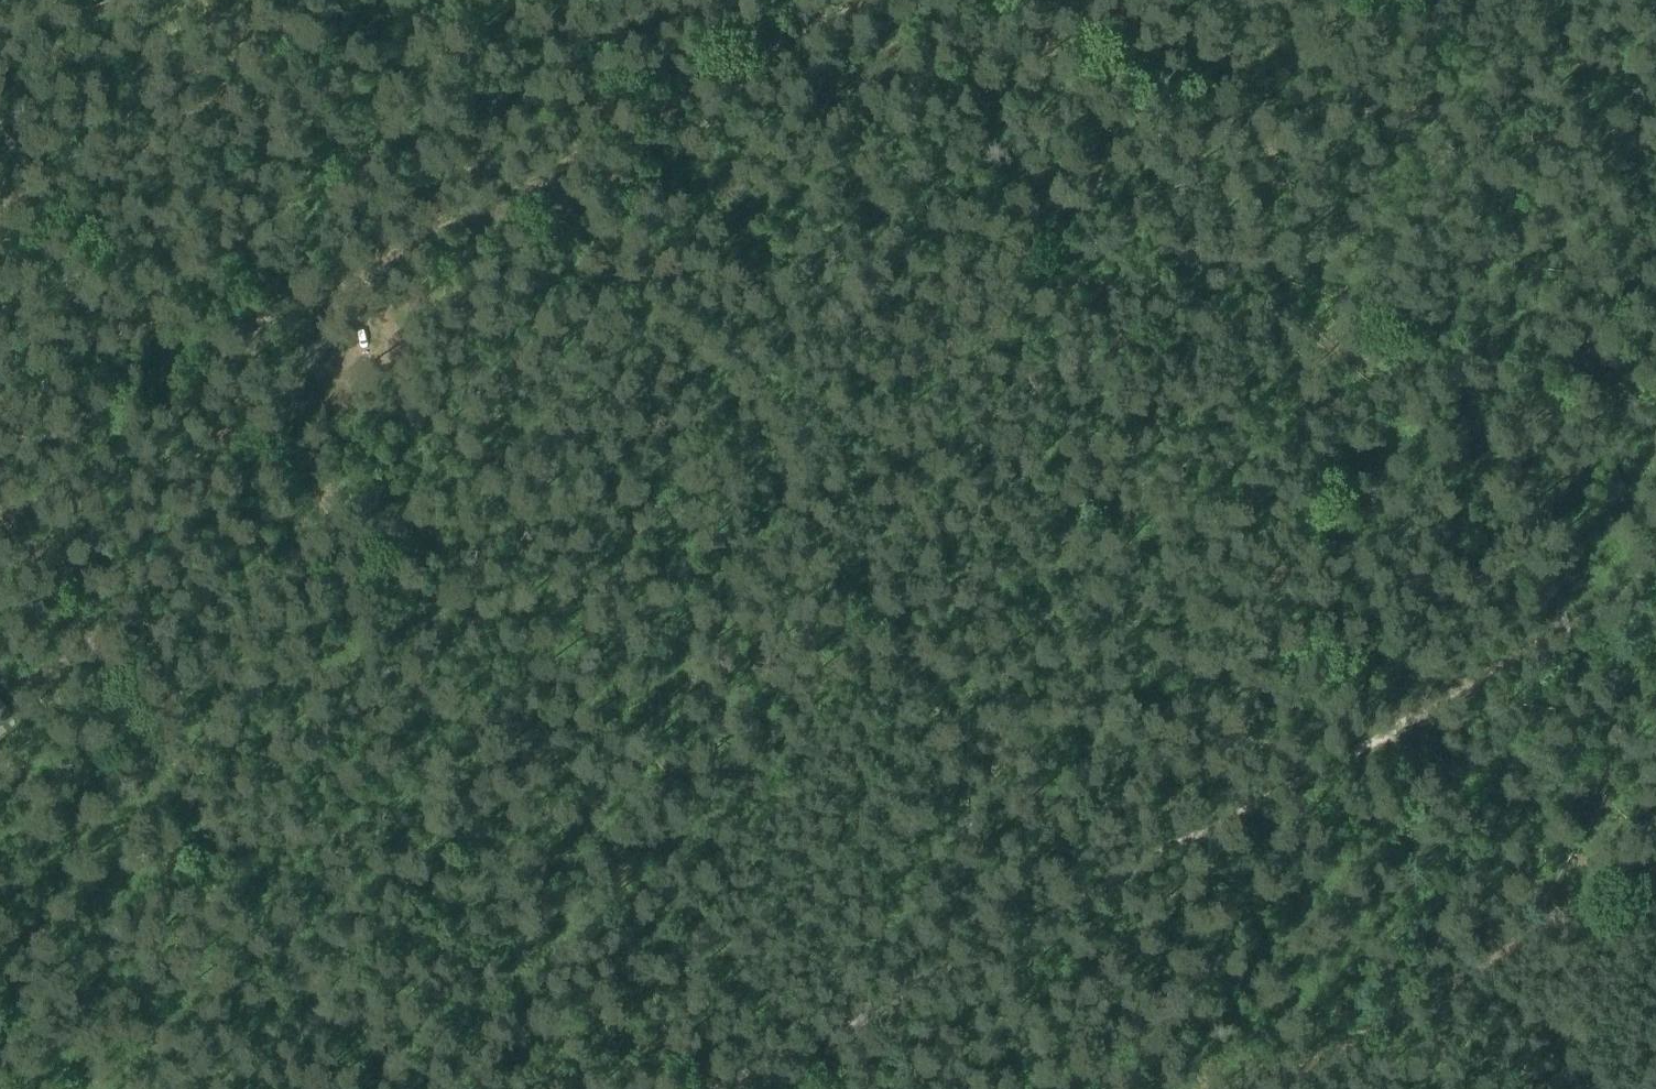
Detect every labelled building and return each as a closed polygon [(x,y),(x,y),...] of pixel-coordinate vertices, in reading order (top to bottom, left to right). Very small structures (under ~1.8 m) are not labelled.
[(9,718),(0,704),(0,724),(9,718)]
